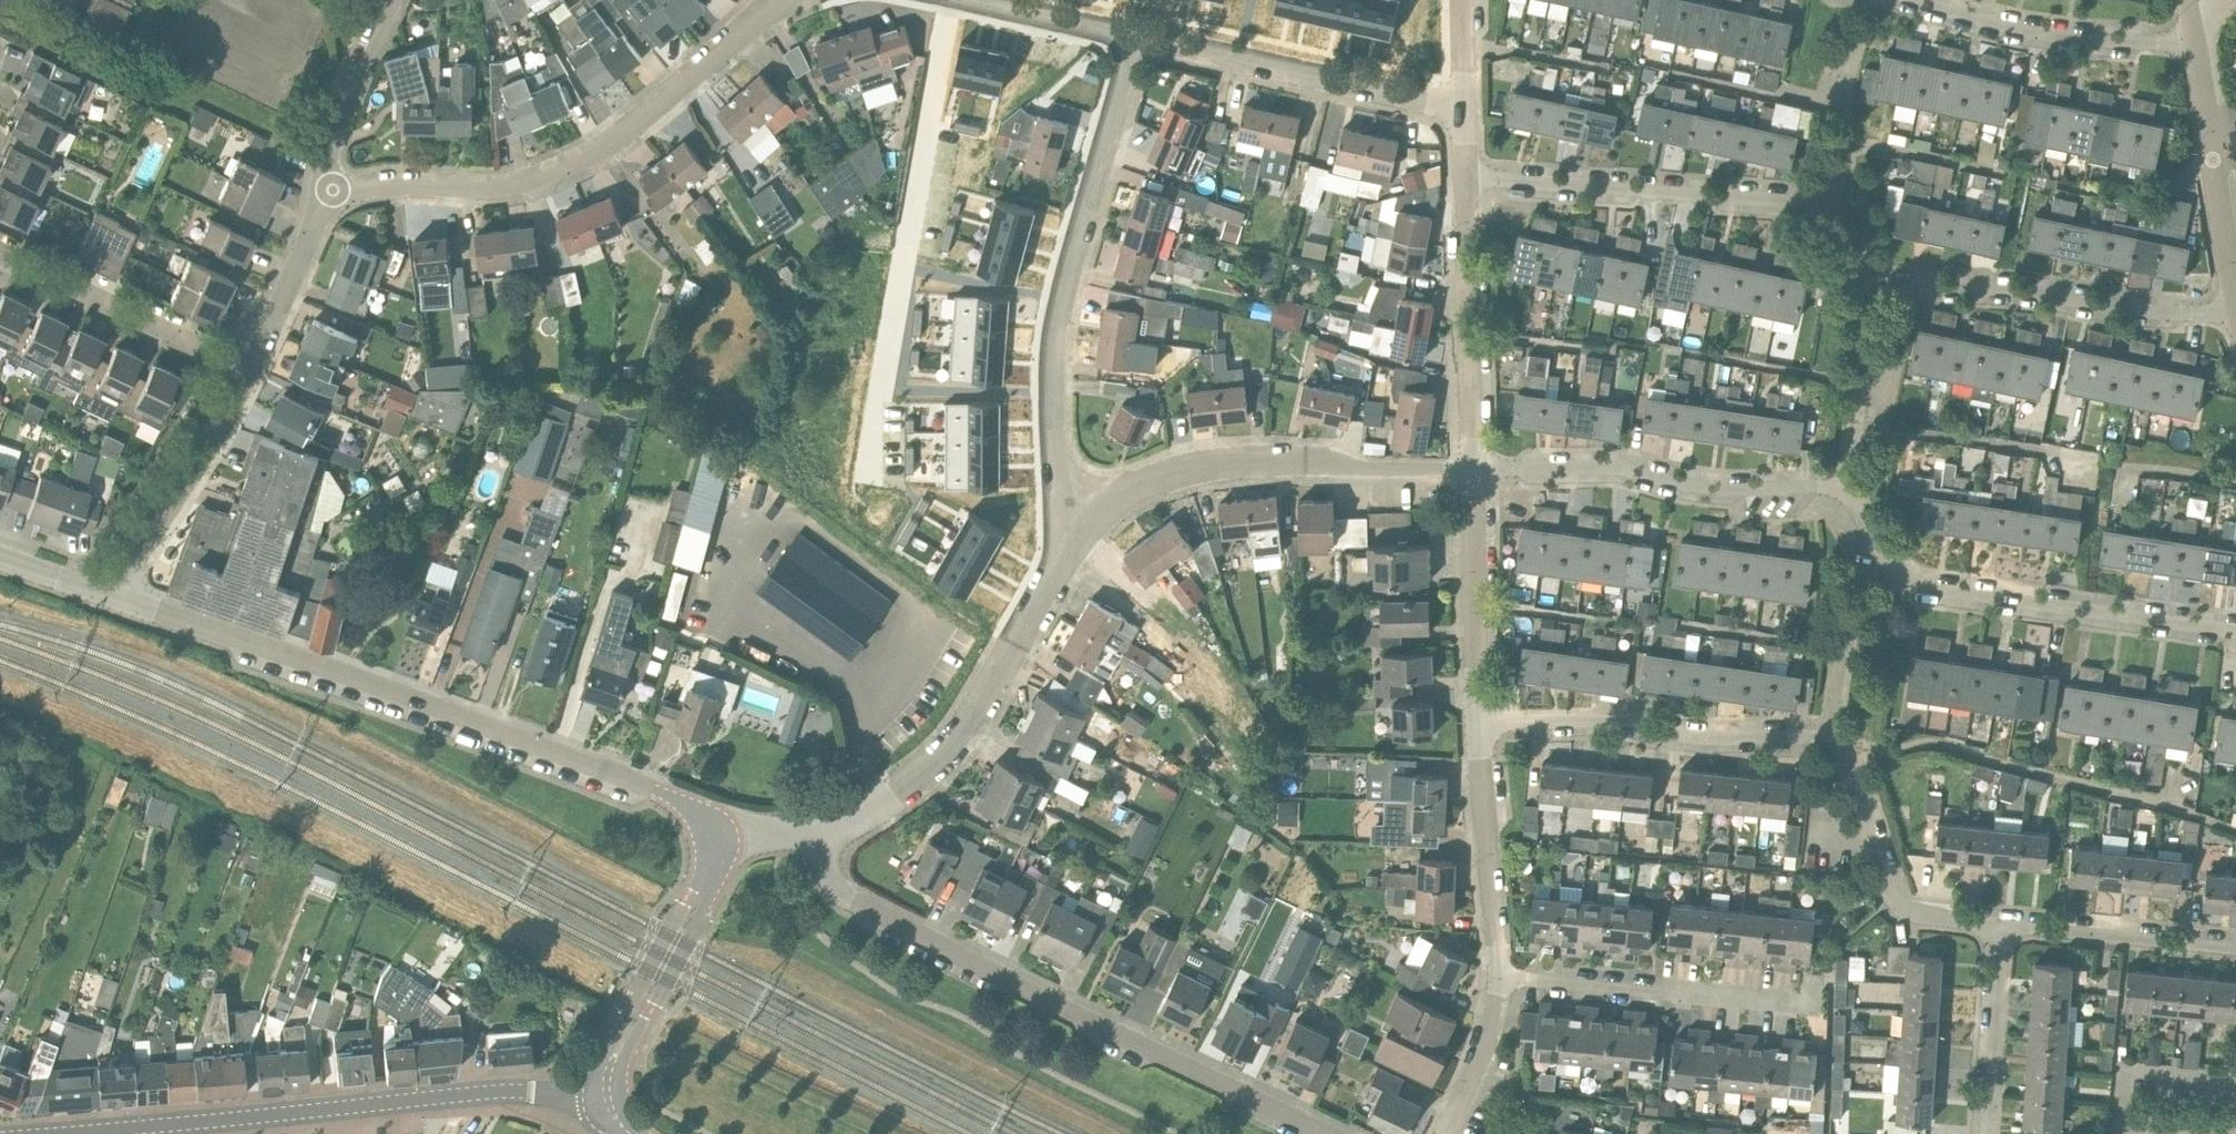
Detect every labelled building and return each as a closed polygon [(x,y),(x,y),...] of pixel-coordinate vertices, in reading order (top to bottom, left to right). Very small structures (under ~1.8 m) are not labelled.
[(72,0),(74,1),(74,2),(91,10),(85,23),(87,24),(116,38),(133,0),(71,0),(72,0)] [(441,0),(427,0),(427,8),(441,8),(441,0)] [(498,0),(486,0),(488,24),(504,18),(500,4),(498,0)] [(500,4),(504,18),(506,22),(532,7),(529,3),(527,0),(508,0),(500,4)] [(623,14),(612,0),(579,0),(570,7),(573,11),(572,12),(619,75),(642,58),(615,20),(623,14)] [(634,1),(633,0),(612,0),(623,14),(642,39),(651,31),(661,43),(683,25),(662,0),(634,0),(634,1)] [(701,0),(662,0),(683,25),(706,6),(701,0)] [(1273,11),(1296,16),(1300,0),(1275,0),(1273,11)] [(1296,16),(1321,22),(1326,0),(1300,0),(1296,16)] [(1321,22),(1344,27),(1350,0),(1326,0),(1321,22)] [(1344,27),(1367,32),(1374,0),(1350,0),(1344,27)] [(1367,32),(1393,38),(1400,8),(1402,0),(1374,0),(1367,32)] [(1615,11),(1617,0),(1595,0),(1593,7),(1615,11)] [(1615,11),(1636,16),(1639,0),(1617,0),(1615,11)] [(1672,0),(1647,0),(1640,31),(1664,36),(1672,0)] [(1687,41),(1696,2),(1688,0),(1672,0),(1664,36),(1687,41)] [(1758,57),(1782,62),(1791,21),(1790,21),(1789,23),(1780,21),(1782,10),(1783,11),(1786,0),(1773,0),(1771,8),(1770,16),(1769,16),(1768,18),(1767,18),(1758,57)] [(1711,46),(1720,7),(1706,4),(1707,2),(1706,2),(1705,4),(1696,2),(1687,41),(1711,46)] [(1711,46),(1735,51),(1743,12),(1727,9),(1728,7),(1727,6),(1726,9),(1720,7),(1711,46)] [(1735,51),(1758,57),(1767,18),(1748,14),(1749,11),(1748,11),(1747,13),(1743,12),(1735,51)] [(595,92),(619,75),(572,12),(558,22),(567,36),(575,47),(568,52),(578,65),(576,66),(595,92)] [(893,66),(916,59),(905,25),(875,35),(872,26),(844,35),(861,90),(898,79),(893,66)] [(844,35),(816,44),(823,66),(815,68),(819,80),(827,78),(830,88),(858,79),(844,35)] [(1908,51),(1910,37),(1898,35),(1896,48),(1908,51)] [(1922,40),(1910,37),(1908,51),(1919,53),(1922,40)] [(799,73),(814,67),(804,42),(789,49),(799,73)] [(961,42),(952,81),(976,87),(986,47),(961,42)] [(1950,59),(1953,47),(1941,44),(1938,57),(1950,59)] [(986,47),(976,87),(999,92),(1008,52),(986,47)] [(1964,49),(1953,47),(1950,59),(1961,62),(1964,49)] [(398,129),(406,129),(422,129),(422,132),(438,132),(439,86),(440,86),(441,56),(419,56),(417,50),(386,58),(398,97),(398,129)] [(75,71),(33,52),(32,54),(34,55),(27,69),(28,70),(25,76),(31,79),(25,92),(21,90),(20,92),(62,111),(63,112),(67,103),(80,109),(93,80),(75,71)] [(527,76),(544,120),(571,109),(560,80),(569,76),(555,52),(546,56),(550,67),(527,76)] [(1992,68),(1994,56),(1983,53),(1980,66),(1992,68)] [(1876,95),(1896,100),(1905,58),(1884,54),(1881,69),(1865,66),(1858,100),(1875,103),(1876,95)] [(2006,58),(1994,56),(1992,68),(2003,71),(2006,58)] [(1918,104),(1927,63),(1905,58),(1896,100),(1918,104)] [(518,131),(544,120),(527,76),(523,65),(509,70),(505,61),(490,62),(491,89),(492,111),(507,105),(518,131)] [(439,86),(438,132),(456,132),(456,130),(472,130),(472,99),(476,99),(477,63),(456,63),(455,86),(440,86),(439,86)] [(1939,109),(1948,67),(1927,63),(1918,104),(1939,109)] [(1969,72),(1948,67),(1939,109),(1960,114),(1969,72)] [(1776,91),(1779,75),(1757,71),(1754,86),(1776,91)] [(1542,88),(1545,75),(1533,72),(1530,85),(1542,88)] [(1969,72),(1960,114),(1981,118),(1990,77),(1969,72)] [(762,73),(740,93),(764,120),(792,95),(784,85),(778,91),(762,73)] [(1545,75),(1542,88),(1553,90),(1556,77),(1545,75)] [(1990,77),(1981,118),(2003,123),(2004,118),(2014,120),(2018,102),(2008,100),(2012,81),(1990,77)] [(2025,145),(2044,149),(2054,102),(2057,102),(2058,94),(2056,94),(2058,81),(2048,79),(2046,91),(2047,92),(2045,100),(2034,97),(2025,138),(2026,138),(2025,145)] [(2058,81),(2056,94),(2058,94),(2069,96),(2072,84),(2058,81)] [(1565,101),(1558,133),(1583,138),(1590,107),(1595,86),(1583,83),(1581,95),(1583,96),(1581,105),(1565,101)] [(1673,97),(1675,86),(1663,83),(1661,94),(1657,93),(1654,105),(1645,103),(1646,101),(1644,100),(1637,132),(1639,132),(1639,130),(1653,134),(1653,135),(1664,138),(1673,97)] [(1590,107),(1583,138),(1609,144),(1616,113),(1615,112),(1615,115),(1600,111),(1601,107),(1604,107),(1606,97),(1605,97),(1607,89),(1595,86),(1590,107)] [(1686,88),(1675,86),(1673,97),(1664,138),(1674,140),(1674,138),(1688,141),(1687,143),(1689,143),(1696,112),(1695,112),(1698,100),(1684,97),(1686,88)] [(2088,100),(2098,103),(2101,90),(2091,88),(2088,100)] [(1193,145),(1204,119),(1203,119),(1210,103),(1180,90),(1175,101),(1172,106),(1161,131),(1193,145)] [(1507,121),(1533,127),(1540,96),(1514,90),(1507,121)] [(2101,90),(2098,103),(2111,106),(2114,93),(2101,90)] [(8,130),(50,149),(51,150),(62,126),(57,123),(62,111),(20,92),(21,93),(14,108),(16,108),(12,115),(19,118),(13,130),(9,129),(8,130)] [(740,93),(718,112),(733,129),(727,135),(735,145),(742,139),(751,149),(773,130),(764,120),(740,93)] [(1711,107),(1723,109),(1725,97),(1714,94),(1711,107)] [(1540,96),(1533,127),(1558,133),(1565,101),(1540,96)] [(1725,97),(1723,109),(1734,112),(1737,99),(1725,97)] [(2130,110),(2142,112),(2144,99),(2132,97),(2130,110)] [(2144,99),(2142,112),(2154,114),(2156,101),(2144,99)] [(1773,120),(1771,129),(1764,160),(1789,166),(1792,155),(1796,135),(1803,107),(1777,101),(1775,108),(1773,120)] [(2046,150),(2048,144),(2066,148),(2075,106),(2057,102),(2054,102),(2044,149),(2046,150)] [(1265,143),(1272,112),(1244,105),(1238,136),(1265,143)] [(1761,118),(1773,120),(1775,108),(1764,105),(1761,118)] [(216,115),(198,106),(189,125),(207,133),(216,115)] [(2066,148),(2088,152),(2096,111),(2075,106),(2066,148)] [(2118,115),(2096,111),(2088,152),(2090,153),(2088,160),(2109,165),(2111,157),(2109,157),(2118,115)] [(1266,143),(1261,163),(1259,173),(1286,180),(1290,164),(1300,118),(1272,112),(1265,143),(1266,143)] [(1721,117),(1696,112),(1689,143),(1714,149),(1721,117)] [(1068,124),(1054,120),(1040,116),(1028,113),(1020,138),(1032,141),(1061,150),(1068,124)] [(2140,120),(2118,115),(2109,157),(2111,157),(2131,161),(2140,120)] [(1746,123),(1721,117),(1714,149),(1739,154),(1746,123)] [(1207,140),(1221,144),(1227,123),(1213,119),(1207,140)] [(955,120),(953,129),(978,136),(980,127),(955,120)] [(2162,125),(2140,120),(2131,161),(2152,166),(2154,166),(2162,125)] [(1000,133),(1014,137),(1017,125),(1003,122),(1000,133)] [(1739,154),(1764,160),(1771,129),(1746,123),(1739,154)] [(1362,178),(1372,135),(1343,128),(1333,172),(1362,178)] [(50,149),(8,130),(8,131),(9,131),(2,146),(3,146),(0,153),(7,156),(1,169),(0,169),(0,170),(38,188),(39,188),(50,164),(44,161),(50,149)] [(1161,131),(1150,157),(1181,171),(1183,168),(1195,174),(1201,162),(1217,169),(1221,159),(1202,151),(1192,146),(1193,145),(1161,131)] [(1024,167),(1054,175),(1061,150),(1032,141),(1020,138),(1014,137),(1000,133),(994,155),(999,156),(992,178),(1005,182),(1012,160),(1007,158),(1009,153),(1027,158),(1024,167)] [(1399,141),(1372,135),(1362,178),(1389,185),(1399,141)] [(847,156),(868,190),(887,170),(877,138),(847,156)] [(664,158),(686,186),(715,163),(708,153),(701,159),(686,140),(664,158)] [(1207,140),(1202,151),(1221,159),(1226,146),(1221,144),(1207,140)] [(257,163),(240,155),(239,157),(238,157),(228,177),(272,198),(276,190),(282,177),(274,174),(256,165),(257,163)] [(656,210),(686,186),(664,158),(640,176),(654,194),(648,199),(656,210)] [(1254,194),(1259,173),(1261,163),(1249,160),(1242,191),(1254,194)] [(1318,208),(1329,169),(1311,165),(1300,203),(1318,208)] [(860,198),(835,166),(810,186),(835,216),(860,198)] [(1429,185),(1425,171),(1424,167),(1401,174),(1406,192),(1429,185)] [(0,170),(0,214),(27,227),(38,202),(32,200),(38,188),(0,170)] [(262,219),(269,206),(272,198),(228,177),(219,198),(255,215),(262,219)] [(1932,184),(1912,180),(1906,179),(1895,231),(1921,237),(1928,207),(1930,197),(1932,184)] [(797,221),(772,184),(750,199),(775,236),(797,221)] [(1932,184),(1930,197),(1941,199),(1944,187),(1932,184)] [(1176,201),(1204,211),(1209,197),(1180,187),(1176,201)] [(1379,220),(1377,235),(1395,238),(1425,244),(1431,215),(1422,214),(1426,188),(1406,195),(1397,197),(1395,209),(1400,210),(1398,224),(1379,220)] [(1996,190),(1985,188),(1980,208),(1991,210),(1996,190)] [(1169,199),(1140,190),(1132,218),(1161,226),(1169,199)] [(693,203),(704,217),(715,209),(704,194),(693,203)] [(2029,245),(2055,251),(2066,199),(2054,196),(2052,209),(2054,209),(2052,220),(2036,217),(2037,214),(2036,214),(2029,245)] [(611,197),(585,207),(597,237),(624,226),(611,197)] [(2131,267),(2156,272),(2162,243),(2165,227),(2187,232),(2191,209),(2192,206),(2191,202),(2172,198),(2167,220),(2155,218),(2152,229),(2140,226),(2138,235),(2131,267)] [(996,199),(989,223),(1028,234),(1035,209),(996,199)] [(1208,199),(1204,211),(1241,224),(1245,212),(1208,199)] [(2066,199),(2055,251),(2080,256),(2087,225),(2071,221),(2073,213),(2075,214),(2077,201),(2066,199)] [(952,200),(948,213),(957,216),(961,202),(952,200)] [(695,225),(704,217),(693,203),(684,210),(695,225)] [(2117,207),(2117,210),(2128,212),(2128,210),(2129,205),(2118,203),(2117,207)] [(572,247),(597,237),(585,207),(559,218),(572,247)] [(1928,207),(1921,237),(1946,242),(1953,211),(1952,210),(1952,213),(1928,207)] [(2102,219),(2114,221),(2116,210),(2105,207),(2102,219)] [(113,276),(115,278),(137,232),(118,223),(120,221),(96,210),(76,254),(99,265),(99,263),(98,262),(101,256),(118,265),(118,266),(119,267),(115,276),(113,275),(113,276)] [(2125,223),(2128,212),(2116,210),(2114,221),(2125,223)] [(1953,211),(1946,242),(1972,248),(1978,218),(1953,213),(1954,211),(1953,211)] [(1543,230),(1546,218),(1534,215),(1532,228),(1543,230)] [(215,253),(233,261),(241,244),(249,248),(253,239),(209,218),(199,239),(218,248),(215,253)] [(1153,254),(1153,252),(1163,255),(1168,256),(1175,231),(1161,226),(1132,218),(1123,245),(1153,254)] [(1555,233),(1558,220),(1546,218),(1543,230),(1555,233)] [(1978,218),(1972,248),(1997,253),(2004,222),(2003,221),(2002,224),(1978,218)] [(1349,231),(1377,235),(1379,220),(1371,219),(1370,226),(1350,223),(1349,231)] [(1221,237),(1238,242),(1243,225),(1226,220),(1221,237)] [(2131,267),(2138,235),(2140,226),(2125,223),(2114,221),(2112,230),(2106,261),(2131,267)] [(946,223),(939,249),(947,252),(954,225),(946,223)] [(989,223),(983,246),(1022,257),(1028,234),(989,223)] [(1574,237),(1586,240),(1588,227),(1577,224),(1574,237)] [(2080,256),(2106,261),(2112,230),(2101,227),(2087,225),(2080,256)] [(505,230),(509,261),(538,258),(534,226),(505,230)] [(1588,227),(1586,240),(1597,242),(1600,230),(1588,227)] [(505,230),(477,233),(482,265),(509,261),(505,230)] [(1532,279),(1541,238),(1520,234),(1511,274),(1532,279)] [(1628,249),(1630,236),(1619,234),(1616,246),(1628,249)] [(1704,234),(1701,247),(1713,250),(1716,237),(1704,234)] [(1420,272),(1425,244),(1395,238),(1377,235),(1372,262),(1390,265),(1390,267),(1420,272)] [(448,248),(448,236),(416,238),(417,256),(419,256),(421,284),(439,282),(438,277),(451,276),(449,248),(448,248)] [(1639,251),(1642,239),(1630,236),(1628,249),(1639,251)] [(1532,279),(1553,284),(1562,243),(1541,238),(1532,279)] [(1744,257),(1746,244),(1735,241),(1732,254),(1744,257)] [(339,270),(377,284),(381,272),(395,277),(406,251),(392,245),(389,253),(359,242),(357,246),(349,243),(339,270)] [(1562,243),(1553,284),(1574,289),(1583,248),(1562,243)] [(2156,272),(2182,277),(2187,248),(2162,243),(2156,272)] [(1755,259),(1758,247),(1746,244),(1744,257),(1755,259)] [(1159,270),(1159,269),(1163,255),(1153,252),(1153,254),(1123,245),(1115,272),(1145,281),(1149,267),(1159,270)] [(983,246),(976,271),(1015,282),(1022,257),(983,246)] [(1178,246),(1175,259),(1175,260),(1176,260),(1206,268),(1213,270),(1217,257),(1178,246)] [(1583,248),(1574,289),(1595,293),(1604,253),(1583,248)] [(1666,307),(1687,311),(1700,256),(1700,255),(1699,257),(1679,252),(1679,251),(1665,248),(1656,288),(1669,291),(1666,307)] [(1356,272),(1360,255),(1341,251),(1337,268),(1356,272)] [(1786,266),(1788,253),(1777,251),(1774,263),(1786,266)] [(1604,253),(1595,293),(1617,298),(1626,257),(1604,253)] [(1797,269),(1800,256),(1788,253),(1786,266),(1797,269)] [(1712,301),(1721,260),(1720,260),(1720,262),(1700,258),(1700,256),(1687,311),(1688,311),(1691,296),(1712,301)] [(1626,257),(1617,298),(1639,303),(1641,290),(1648,262),(1626,257)] [(224,301),(228,293),(234,280),(190,260),(181,280),(224,301)] [(1206,268),(1176,260),(1173,271),(1203,280),(1206,268)] [(1721,260),(1712,301),(1733,306),(1742,265),(1741,265),(1741,267),(1721,262),(1721,260)] [(778,306),(783,315),(802,303),(796,294),(806,287),(788,264),(780,270),(785,279),(781,282),(791,297),(778,306)] [(1742,265),(1733,306),(1754,311),(1763,270),(1762,269),(1762,272),(1742,267),(1742,265)] [(339,270),(328,297),(367,311),(377,284),(339,270)] [(1754,311),(1775,315),(1784,274),(1783,274),(1783,276),(1763,272),(1763,270),(1754,311)] [(560,275),(568,304),(583,301),(576,271),(560,275)] [(1775,315),(1797,320),(1806,279),(1804,279),(1804,281),(1784,277),(1784,274),(1775,315)] [(549,307),(568,304),(560,275),(544,277),(549,307)] [(693,308),(702,285),(685,278),(676,301),(693,308)] [(214,322),(220,309),(224,301),(181,280),(171,301),(170,303),(187,312),(188,309),(214,322)] [(468,286),(472,317),(489,315),(485,284),(468,286)] [(1427,333),(1433,304),(1402,299),(1403,291),(1380,287),(1372,304),(1370,312),(1355,309),(1354,317),(1397,327),(1427,333)] [(10,346),(20,325),(19,325),(28,307),(28,308),(29,305),(4,293),(2,295),(3,296),(0,302),(0,341),(9,346),(10,346)] [(955,295),(953,325),(1007,328),(1008,298),(955,295)] [(1143,295),(1140,311),(1166,316),(1182,318),(1184,304),(1143,295)] [(1270,322),(1299,332),(1306,305),(1276,297),(1270,322)] [(1102,334),(1159,343),(1163,343),(1166,316),(1140,311),(1136,310),(1106,305),(1102,334)] [(914,308),(913,322),(922,322),(923,309),(914,308)] [(1943,324),(1946,312),(1934,309),(1931,322),(1943,324)] [(65,325),(67,323),(41,311),(32,331),(20,325),(10,346),(9,346),(4,355),(29,367),(33,357),(46,363),(47,364),(57,342),(65,325)] [(1946,312),(1943,324),(1955,327),(1958,314),(1946,312)] [(1422,360),(1427,333),(1397,327),(1354,317),(1351,330),(1373,334),(1371,348),(1392,352),(1392,355),(1422,360)] [(315,318),(303,345),(346,363),(358,337),(368,342),(374,328),(357,321),(351,334),(315,318)] [(1974,330),(1986,333),(1988,321),(1976,318),(1974,330)] [(767,320),(755,328),(765,343),(777,335),(767,320)] [(1988,321),(1986,333),(1997,336),(2000,323),(1988,321)] [(953,325),(952,352),(1005,355),(1007,328),(953,325)] [(2016,340),(2028,342),(2030,330),(2018,327),(2016,340)] [(70,349),(57,342),(47,364),(46,363),(41,373),(66,385),(71,375),(84,381),(94,360),(95,360),(104,340),(79,328),(77,331),(78,331),(70,349)] [(1933,371),(1941,332),(1920,328),(1911,369),(1912,369),(1913,367),(1933,371)] [(2099,344),(2101,331),(2090,329),(2087,341),(2099,344)] [(2030,330),(2028,342),(2039,345),(2042,332),(2030,330)] [(2101,331),(2099,344),(2110,346),(2113,334),(2101,331)] [(1954,376),(1962,337),(1941,332),(1933,371),(1954,376)] [(1155,368),(1159,343),(1102,334),(1098,362),(1129,367),(1129,364),(1155,368)] [(913,335),(911,362),(920,362),(922,336),(913,335)] [(1314,351),(1335,359),(1340,345),(1319,337),(1314,351)] [(1984,341),(1962,337),(1954,376),(1975,380),(1971,395),(1972,395),(1984,341)] [(2129,351),(2141,353),(2143,340),(2132,338),(2129,351)] [(1430,340),(1427,356),(1444,359),(1448,344),(1430,340)] [(2143,340),(2141,353),(2152,356),(2155,343),(2143,340)] [(2005,346),(1984,341),(1972,395),(1994,400),(1997,385),(2005,346)] [(292,371),(324,385),(319,396),(342,407),(347,395),(335,390),(346,363),(303,345),(292,371)] [(94,360),(84,381),(79,391),(103,403),(108,393),(121,399),(122,399),(132,378),(142,358),(116,346),(115,349),(108,366),(95,360),(94,360)] [(2018,389),(2026,351),(2005,346),(1997,385),(2018,389)] [(2088,393),(2096,352),(2075,347),(2066,388),(2088,393)] [(2187,350),(2186,349),(2174,347),(2171,359),(2183,362),(2187,350)] [(2187,350),(2183,362),(2195,365),(2197,352),(2187,350)] [(2048,355),(2026,351),(2018,389),(2038,393),(2038,396),(2039,396),(2048,355)] [(952,352),(951,382),(1004,385),(1005,355),(952,352)] [(1215,370),(1216,388),(1220,419),(1249,416),(1244,385),(1242,368),(1227,369),(1225,352),(1217,353),(1213,353),(1215,370)] [(2088,393),(2109,397),(2118,357),(2096,352),(2088,393)] [(1213,353),(1199,354),(1201,372),(1215,370),(1213,353)] [(1547,379),(1547,374),(1548,375),(1550,356),(1528,354),(1525,377),(1547,379)] [(1591,434),(1592,434),(1596,403),(1597,393),(1599,381),(1600,364),(1601,359),(1586,356),(1580,402),(1570,401),(1571,400),(1569,400),(1565,431),(1567,431),(1568,428),(1591,431),(1591,434)] [(2130,402),(2139,361),(2118,357),(2109,397),(2130,402)] [(468,360),(429,362),(431,385),(469,383),(468,360)] [(2152,407),(2160,366),(2139,361),(2130,402),(2152,407)] [(132,378),(122,399),(121,399),(116,409),(141,420),(146,410),(165,419),(174,400),(168,398),(177,378),(178,378),(179,376),(154,364),(152,366),(153,366),(145,384),(132,378)] [(1600,364),(1599,381),(1611,383),(1613,366),(1600,364)] [(2152,407),(2173,411),(2182,370),(2160,366),(2152,407)] [(2203,375),(2182,370),(2173,411),(2194,416),(2203,375)] [(422,371),(408,380),(415,391),(429,382),(422,371)] [(1560,376),(1548,375),(1547,374),(1547,379),(1546,387),(1547,387),(1558,388),(1560,376)] [(583,387),(582,375),(571,375),(572,388),(583,387)] [(1514,425),(1541,428),(1545,396),(1547,387),(1546,387),(1547,379),(1525,377),(1524,384),(1529,385),(1528,394),(1520,393),(1520,392),(1519,392),(1514,425)] [(1644,428),(1669,431),(1674,401),(1675,401),(1676,391),(1675,391),(1677,379),(1666,377),(1664,390),(1666,390),(1665,399),(1650,397),(1650,396),(1648,396),(1644,428)] [(1677,379),(1675,391),(1676,391),(1688,393),(1690,381),(1677,379)] [(1609,395),(1611,383),(1599,381),(1597,393),(1609,395)] [(410,414),(419,394),(394,384),(385,405),(389,406),(410,416),(410,414)] [(1138,397),(1157,401),(1159,389),(1141,385),(1138,397)] [(1297,414),(1323,420),(1329,391),(1302,385),(1297,414)] [(1715,397),(1726,399),(1727,399),(1729,387),(1717,385),(1715,397)] [(1747,443),(1751,412),(1753,401),(1739,399),(1740,388),(1729,387),(1727,399),(1726,399),(1725,408),(1726,408),(1721,439),(1747,443)] [(1192,422),(1220,419),(1216,388),(1188,391),(1192,422)] [(1403,388),(1398,417),(1429,422),(1434,394),(1403,388)] [(419,394),(410,414),(456,434),(475,390),(421,390),(419,394)] [(1329,391),(1323,420),(1349,425),(1354,396),(1329,391)] [(1766,405),(1777,406),(1778,407),(1780,394),(1768,392),(1766,405)] [(582,393),(576,408),(601,418),(608,395),(582,393)] [(287,428),(280,442),(306,450),(329,458),(331,448),(311,439),(305,436),(313,421),(320,425),(325,414),(284,394),(270,420),(287,428)] [(1250,397),(1252,411),(1268,407),(1269,394),(1250,397)] [(1792,396),(1780,394),(1778,407),(1777,406),(1776,416),(1777,416),(1772,447),(1798,451),(1804,411),(1790,409),(1792,396)] [(1541,428),(1565,431),(1569,400),(1545,396),(1541,428)] [(616,412),(638,419),(643,404),(621,397),(616,412)] [(45,406),(30,400),(23,414),(38,421),(45,406)] [(1367,400),(1365,413),(1382,415),(1384,402),(1367,400)] [(550,480),(570,423),(566,422),(569,411),(541,401),(537,412),(534,411),(515,468),(550,480)] [(1669,431),(1695,435),(1700,404),(1675,401),(1674,401),(1669,431)] [(1150,414),(1130,405),(1123,402),(1111,431),(1137,442),(1150,414)] [(946,403),(946,432),(999,432),(999,403),(946,403)] [(1621,406),(1596,403),(1592,434),(1618,439),(1622,406),(1621,405),(1621,406)] [(1700,404),(1695,435),(1721,439),(1726,408),(1725,408),(1700,404)] [(1747,443),(1772,447),(1777,416),(1776,416),(1751,412),(1747,443)] [(1382,415),(1365,413),(1364,424),(1381,426),(1382,415)] [(1429,422),(1398,417),(1393,445),(1424,450),(1429,422)] [(906,419),(906,432),(915,432),(915,419),(906,419)] [(125,440),(106,432),(98,449),(118,457),(125,440)] [(946,432),(945,460),(999,460),(999,432),(946,432)] [(280,442),(257,434),(246,466),(251,468),(239,503),(271,514),(322,532),(322,531),(325,518),(329,519),(341,512),(346,494),(331,469),(326,468),(329,458),(306,450),(280,442)] [(906,447),(906,473),(915,473),(915,447),(906,447)] [(92,533),(101,505),(88,501),(91,493),(80,489),(83,480),(88,482),(96,456),(77,449),(65,484),(50,531),(60,535),(63,527),(77,532),(78,529),(92,533)] [(704,449),(693,491),(673,562),(704,570),(735,458),(704,449)] [(945,460),(945,488),(999,489),(999,460),(945,460)] [(15,508),(24,480),(12,476),(15,467),(0,462),(0,506),(2,506),(3,504),(15,508)] [(1925,495),(1921,526),(1922,526),(1922,525),(1947,528),(1946,530),(1948,531),(1955,476),(1957,464),(1945,462),(1944,474),(1943,474),(1941,487),(1933,486),(1934,478),(1917,475),(1918,468),(1902,465),(1898,492),(1915,494),(1925,495)] [(39,527),(50,531),(65,484),(40,476),(37,484),(24,480),(15,508),(28,512),(27,515),(42,520),(39,527)] [(1967,478),(1955,476),(1948,531),(1973,534),(1977,503),(1967,501),(1969,490),(1965,489),(1967,478)] [(2028,510),(2023,542),(2049,545),(2053,514),(2055,503),(2057,491),(2059,478),(2047,476),(2042,510),(2044,513),(2028,510)] [(1977,503),(1973,534),(1998,538),(2003,507),(2002,507),(2004,496),(2006,484),(1994,482),(1992,497),(1994,497),(1993,505),(1977,503)] [(2018,486),(2006,484),(2004,496),(2016,498),(2018,486)] [(653,558),(670,563),(672,564),(673,562),(693,491),(676,487),(667,520),(664,519),(653,558)] [(2067,505),(2069,492),(2057,491),(2055,503),(2067,505)] [(1276,497),(1248,500),(1251,531),(1254,554),(1283,550),(1276,497)] [(923,499),(917,511),(924,515),(931,504),(923,499)] [(1223,535),(1251,531),(1248,500),(1219,504),(1223,535)] [(1334,522),(1334,518),(1334,500),(1299,501),(1299,549),(1330,549),(1329,541),(1335,541),(1334,522)] [(237,615),(271,514),(239,503),(234,501),(229,515),(201,504),(189,538),(188,537),(169,591),(237,615)] [(503,535),(463,648),(490,658),(502,625),(505,626),(515,595),(531,601),(563,516),(535,506),(522,543),(503,535)] [(1547,520),(1549,507),(1537,506),(1535,518),(1547,520)] [(1549,507),(1547,520),(1559,522),(1561,509),(1549,507)] [(2003,507),(1998,538),(2023,542),(2028,510),(2003,507)] [(969,510),(956,533),(991,553),(1004,530),(969,510)] [(2133,524),(2135,511),(2123,510),(2121,523),(2133,524)] [(2135,511),(2133,524),(2144,526),(2146,513),(2135,511)] [(1368,517),(1368,526),(1408,525),(1408,512),(1368,513),(1368,517)] [(1592,514),(1580,512),(1578,525),(1590,526),(1592,514)] [(288,632),(300,597),(313,557),(322,532),(271,514),(237,615),(288,632)] [(1602,528),(1604,515),(1592,514),(1590,526),(1602,528)] [(2078,518),(2053,514),(2049,545),(2075,549),(2080,516),(2078,516),(2078,518)] [(2172,530),(2183,532),(2185,519),(2174,517),(2172,530)] [(1634,520),(1622,518),(1620,531),(1632,533),(1634,520)] [(912,519),(899,543),(906,547),(920,524),(912,519)] [(2185,519),(2183,532),(2195,534),(2197,521),(2185,519)] [(1184,558),(1193,552),(1194,551),(1186,539),(1188,538),(1180,527),(1178,528),(1172,520),(1148,537),(1168,565),(1182,555),(1184,558)] [(1644,534),(1646,522),(1634,520),(1632,533),(1644,534)] [(1693,533),(1705,534),(1707,522),(1695,520),(1693,533)] [(1707,522),(1705,534),(1717,536),(1719,523),(1707,522)] [(1539,571),(1545,530),(1525,527),(1525,525),(1524,525),(1517,568),(1539,571)] [(2235,534),(2235,527),(2224,525),(2223,537),(2235,539),(2235,534)] [(1748,541),(1750,528),(1738,526),(1736,539),(1748,541)] [(1750,528),(1748,541),(1760,542),(1762,529),(1750,528)] [(2126,566),(2131,534),(2106,530),(2106,529),(2105,529),(2100,562),(2126,566)] [(1539,571),(1561,574),(1567,533),(1545,530),(1539,571)] [(1779,545),(1791,547),(1792,534),(1781,532),(1779,545)] [(956,533),(944,554),(980,574),(991,553),(956,533)] [(1561,574),(1583,578),(1588,535),(1567,533),(1561,574)] [(1792,534),(1791,547),(1803,548),(1804,536),(1792,534)] [(2152,569),(2156,538),(2131,534),(2126,566),(2152,569)] [(851,656),(891,600),(884,595),(800,535),(760,589),(851,656)] [(1209,538),(1215,555),(1226,552),(1220,535),(1209,538)] [(1604,581),(1610,538),(1588,535),(1583,578),(1604,581)] [(1155,574),(1168,565),(1148,537),(1125,555),(1129,561),(1123,566),(1134,581),(1141,576),(1147,585),(1158,577),(1155,574)] [(1193,552),(1204,579),(1220,570),(1209,538),(1194,551),(1193,552)] [(1604,581),(1625,584),(1631,541),(1610,538),(1604,581)] [(2152,569),(2178,573),(2182,541),(2156,538),(2152,569)] [(1698,585),(1704,544),(1683,541),(1684,540),(1682,540),(1676,582),(1698,585)] [(1631,541),(1625,584),(1647,587),(1653,544),(1631,541)] [(2178,573),(2203,577),(2208,545),(2182,541),(2178,573)] [(465,555),(474,559),(479,546),(469,543),(465,555)] [(1428,544),(1368,545),(1335,546),(1335,549),(1336,593),(1400,591),(1400,582),(1429,582),(1428,544)] [(1698,585),(1719,589),(1725,547),(1704,544),(1698,585)] [(2230,577),(2230,578),(2234,549),(2233,549),(2208,545),(2203,577),(2229,580),(2230,577)] [(1741,592),(1747,550),(1725,547),(1719,589),(1741,592)] [(1741,592),(1762,595),(1768,553),(1747,550),(1741,592)] [(476,559),(474,559),(465,555),(461,553),(452,578),(468,584),(476,559)] [(1762,595),(1784,598),(1790,557),(1768,553),(1762,595)] [(932,575),(932,576),(967,596),(980,574),(944,554),(934,571),(932,575)] [(321,602),(312,641),(335,647),(345,609),(356,612),(362,586),(328,578),(332,562),(313,557),(300,597),(321,602)] [(1810,559),(1790,557),(1784,598),(1805,602),(1811,558),(1810,558),(1810,559)] [(556,593),(565,569),(548,563),(539,587),(556,593)] [(679,615),(692,571),(679,568),(667,612),(679,615)] [(1191,576),(1181,583),(1195,602),(1205,595),(1191,576)] [(426,579),(408,629),(436,639),(449,600),(449,599),(453,588),(426,579)] [(1195,602),(1181,583),(1172,590),(1186,609),(1195,602)] [(584,691),(619,704),(630,675),(642,679),(652,652),(622,641),(635,597),(612,590),(598,642),(591,660),(595,662),(584,691)] [(1076,624),(1145,664),(1151,654),(1131,645),(1140,629),(1123,619),(1124,618),(1112,611),(1113,609),(1101,602),(1099,604),(1091,599),(1076,624)] [(1430,629),(1429,599),(1365,601),(1365,624),(1364,624),(1364,643),(1399,642),(1399,630),(1430,629)] [(1637,617),(1654,619),(1657,603),(1639,600),(1637,617)] [(1715,624),(1727,625),(1728,614),(1717,613),(1715,624)] [(556,681),(574,625),(548,616),(543,629),(542,629),(527,671),(556,681)] [(1119,662),(1140,674),(1145,665),(1145,664),(1076,624),(1062,650),(1110,678),(1119,662)] [(1540,639),(1552,641),(1553,628),(1542,626),(1540,638),(1540,639)] [(1553,628),(1552,641),(1564,643),(1564,640),(1565,630),(1553,628)] [(655,646),(665,650),(670,636),(660,632),(655,646)] [(1674,648),(1675,635),(1664,633),(1662,646),(1674,648)] [(1592,646),(1603,648),(1605,635),(1594,634),(1592,646)] [(1617,637),(1605,635),(1603,648),(1616,650),(1617,637)] [(1675,635),(1674,648),(1685,649),(1687,636),(1675,635)] [(1937,649),(1939,637),(1927,635),(1925,648),(1937,649)] [(1939,637),(1937,649),(1949,651),(1951,638),(1939,637)] [(1725,655),(1727,642),(1715,641),(1713,653),(1725,655)] [(1979,656),(1981,643),(1970,641),(1968,654),(1979,656)] [(1737,657),(1739,644),(1727,642),(1725,655),(1737,657)] [(1993,645),(1981,643),(1979,656),(1991,658),(1993,645)] [(1545,682),(1550,649),(1537,647),(1525,645),(1520,678),(1545,682)] [(2022,662),(2024,649),(2012,647),(2010,660),(2022,662)] [(1775,663),(1777,650),(1766,648),(1764,661),(1775,663)] [(1571,686),(1577,653),(1550,649),(1545,682),(1571,686)] [(2024,649),(2022,662),(2034,664),(2036,651),(2024,649)] [(1789,651),(1777,650),(1775,663),(1787,664),(1789,651)] [(1403,679),(1431,678),(1431,651),(1384,653),(1385,676),(1376,677),(1376,693),(1404,692),(1403,679)] [(1641,685),(1667,689),(1672,656),(1646,652),(1641,685)] [(1571,686),(1597,690),(1602,656),(1577,653),(1571,686)] [(1145,665),(1168,681),(1173,671),(1174,670),(1155,656),(1151,654),(1145,664),(1145,665)] [(1907,697),(1930,700),(1936,659),(1915,656),(1915,655),(1914,654),(1907,697)] [(1628,660),(1615,658),(1602,656),(1597,690),(1623,693),(1628,660)] [(1672,656),(1667,689),(1693,693),(1698,660),(1672,656)] [(1930,700),(1951,703),(1957,662),(1936,659),(1930,700)] [(1718,696),(1723,663),(1698,660),(1693,693),(1718,696)] [(1978,666),(1957,662),(1951,703),(1972,706),(1978,666)] [(1718,696),(1744,700),(1749,667),(1723,663),(1718,696)] [(2092,666),(2080,664),(2078,677),(2090,679),(2092,666)] [(1167,682),(1168,681),(1145,665),(1140,674),(1159,689),(1166,681),(1167,682)] [(1066,686),(1068,688),(1092,705),(1105,681),(1078,666),(1066,686)] [(1978,666),(1972,706),(1994,709),(2000,669),(1978,666)] [(2092,666),(2090,679),(2102,681),(2104,668),(2092,666)] [(1744,700),(1770,704),(1775,671),(1749,667),(1744,700)] [(1253,681),(1268,677),(1266,668),(1251,671),(1253,681)] [(1994,709),(2015,712),(2021,672),(2000,669),(1994,709)] [(1800,675),(1775,671),(1770,704),(1796,708),(1800,675)] [(2133,686),(2135,673),(2123,671),(2121,684),(2133,686)] [(2021,672),(2015,712),(2053,718),(2059,676),(2042,674),(2041,675),(2021,672)] [(2147,675),(2135,673),(2133,686),(2145,688),(2147,675)] [(663,700),(658,717),(706,734),(719,697),(724,699),(727,690),(689,677),(681,700),(679,700),(678,704),(663,700)] [(2176,692),(2178,679),(2166,678),(2164,691),(2176,692)] [(2189,681),(2178,679),(2176,692),(2187,694),(2189,681)] [(2060,727),(2082,730),(2088,689),(2068,686),(2068,684),(2067,684),(2060,727)] [(1116,722),(1092,705),(1068,688),(1061,703),(1039,693),(1028,714),(1075,738),(1082,726),(1092,731),(1094,728),(1102,732),(1100,736),(1115,743),(1122,731),(1115,725),(1116,722)] [(792,744),(809,694),(796,689),(779,740),(792,744)] [(2110,692),(2088,689),(2082,730),(2104,733),(2110,692)] [(2131,695),(2110,692),(2104,733),(2125,737),(2131,695)] [(1377,709),(1376,693),(1341,694),(1341,710),(1377,709)] [(2153,699),(2131,695),(2125,737),(2147,740),(2153,699)] [(2175,702),(2153,699),(2147,740),(2168,743),(2175,702)] [(1433,735),(1432,702),(1393,704),(1394,737),(1433,735)] [(2175,702),(2168,743),(2190,747),(2196,704),(2195,704),(2195,705),(2175,702)] [(1075,738),(1028,714),(1017,737),(1038,747),(1032,760),(1062,775),(1068,779),(1079,757),(1069,752),(1075,738)] [(2235,760),(2235,719),(2223,717),(2223,714),(2222,714),(2215,757),(2235,760)] [(987,781),(1034,805),(1040,792),(1051,798),(1062,775),(1032,760),(1026,757),(1019,770),(998,759),(987,781)] [(1539,797),(1567,800),(1570,766),(1543,763),(1539,797)] [(1991,779),(1993,768),(1975,763),(1972,774),(1991,779)] [(1567,800),(1594,803),(1598,769),(1570,766),(1567,800)] [(1178,781),(1183,774),(1174,768),(1169,775),(1178,781)] [(1594,803),(1622,806),(1626,772),(1598,769),(1594,803)] [(1708,772),(1681,769),(1678,803),(1705,806),(1708,772)] [(2017,786),(2020,775),(2001,770),(1999,781),(2017,786)] [(1411,800),(1445,802),(1446,774),(1412,772),(1411,800)] [(1650,809),(1653,775),(1626,772),(1622,806),(1650,809)] [(1733,809),(1736,775),(1708,772),(1705,806),(1733,809)] [(1764,778),(1736,775),(1733,809),(1760,812),(1764,778)] [(118,803),(127,781),(115,776),(106,799),(118,803)] [(1760,812),(1788,815),(1792,781),(1764,778),(1760,812)] [(2044,793),(2047,783),(2028,778),(2025,788),(2044,793)] [(1027,817),(1034,805),(987,781),(976,804),(1004,817),(998,829),(992,826),(991,827),(1027,845),(1038,823),(1027,817)] [(1942,797),(1928,796),(1926,813),(1940,814),(1942,797)] [(154,823),(169,829),(178,803),(162,798),(154,823)] [(1282,798),(1281,821),(1301,822),(1301,798),(1282,798)] [(1371,843),(1409,844),(1410,829),(1443,830),(1445,802),(1411,800),(1386,799),(1385,824),(1372,823),(1371,843)] [(1525,821),(1538,823),(1539,806),(1524,804),(1523,821),(1525,821)] [(2117,826),(2131,827),(2133,808),(2119,807),(2117,826)] [(2024,824),(2025,814),(1999,813),(1998,823),(2024,824)] [(1160,825),(1142,816),(1126,850),(1144,859),(1160,825)] [(1647,834),(1661,836),(1663,819),(1648,817),(1647,834)] [(1677,820),(1663,819),(1661,836),(1675,838),(1677,820)] [(1525,821),(1523,836),(1538,837),(1539,823),(1538,823),(1525,821)] [(1227,841),(1244,849),(1253,830),(1236,822),(1227,841)] [(1783,854),(1798,855),(1801,825),(1786,823),(1783,854)] [(1935,857),(1963,859),(1966,825),(1939,823),(1935,857)] [(1991,862),(1994,828),(1966,825),(1963,859),(1991,862)] [(2018,865),(2022,831),(1994,828),(1991,862),(2018,865)] [(232,853),(238,838),(217,830),(211,845),(232,853)] [(911,880),(939,893),(948,872),(961,879),(977,848),(978,849),(980,844),(953,831),(945,847),(931,839),(919,864),(922,866),(916,877),(913,876),(911,880)] [(2049,834),(2022,831),(2018,865),(2046,868),(2049,834)] [(2108,831),(2106,844),(2130,847),(2131,834),(2108,831)] [(1572,835),(1571,847),(1591,848),(1592,837),(1572,835)] [(1598,849),(1618,852),(1619,840),(1599,838),(1598,849)] [(983,923),(1006,876),(993,870),(998,859),(978,849),(977,848),(961,879),(959,884),(971,891),(961,912),(983,923)] [(2097,884),(2100,851),(2072,848),(2069,882),(2097,884)] [(1708,861),(1728,863),(1729,852),(1709,850),(1708,861)] [(2124,887),(2128,854),(2100,851),(2097,884),(2124,887)] [(1735,864),(1755,866),(1757,855),(1737,853),(1735,864)] [(2152,890),(2156,856),(2128,854),(2124,887),(2152,890)] [(2183,859),(2156,856),(2152,890),(2180,893),(2183,859)] [(1383,885),(1387,886),(1408,887),(1419,887),(1453,889),(1454,860),(1420,859),(1419,873),(1383,872),(1383,885)] [(345,874),(316,861),(312,872),(341,883),(345,874)] [(1028,919),(1046,883),(1039,879),(1024,872),(1019,882),(1006,876),(983,923),(1005,934),(1016,913),(1028,919)] [(1046,883),(1050,875),(1042,872),(1039,879),(1046,883)] [(1051,872),(1050,875),(1046,883),(1055,887),(1061,876),(1051,872)] [(2231,909),(2234,876),(2206,873),(2203,907),(2231,909)] [(1603,945),(1609,886),(1608,886),(1609,880),(1600,879),(1598,901),(1583,900),(1577,954),(1588,955),(1589,943),(1603,945)] [(1554,940),(1559,897),(1560,897),(1561,882),(1552,881),(1550,896),(1535,895),(1529,949),(1540,950),(1542,938),(1554,940)] [(1081,900),(1055,887),(1046,883),(1028,919),(1040,925),(1030,946),(1053,957),(1076,911),(1081,900)] [(1408,887),(1387,886),(1386,904),(1407,905),(1408,887)] [(1617,887),(1609,886),(1603,945),(1614,946),(1613,957),(1624,958),(1630,905),(1615,903),(1617,887)] [(1452,917),(1453,889),(1419,887),(1418,915),(1452,917)] [(1644,906),(1661,906),(1662,892),(1645,891),(1644,906)] [(1268,900),(1252,892),(1245,909),(1261,917),(1268,900)] [(1712,908),(1696,906),(1691,959),(1702,960),(1703,949),(1716,950),(1722,893),(1714,892),(1712,908)] [(1730,894),(1722,893),(1716,950),(1728,952),(1727,963),(1738,964),(1744,911),(1729,909),(1730,894)] [(159,917),(165,902),(152,897),(146,912),(159,917)] [(1076,911),(1053,957),(1075,968),(1085,947),(1099,954),(1119,914),(1083,897),(1081,900),(1076,911)] [(1568,898),(1568,897),(1560,897),(1559,897),(1554,940),(1567,941),(1566,952),(1577,954),(1583,900),(1568,898)] [(1759,912),(1744,911),(1738,964),(1749,965),(1750,954),(1763,955),(1769,898),(1760,897),(1759,912)] [(1774,968),(1786,969),(1791,916),(1776,914),(1777,898),(1769,898),(1763,955),(1775,956),(1774,968)] [(1679,958),(1691,959),(1696,906),(1672,904),(1668,945),(1681,947),(1679,958)] [(1630,905),(1624,958),(1635,960),(1636,948),(1649,949),(1654,907),(1646,906),(1630,905)] [(1791,916),(1786,969),(1796,970),(1797,959),(1810,960),(1815,909),(1791,907),(1791,916)] [(1299,925),(1275,976),(1300,989),(1301,986),(1310,968),(1324,937),(1299,925)] [(1152,962),(1164,968),(1178,940),(1151,926),(1139,952),(1122,943),(1102,982),(1135,998),(1152,962)] [(227,956),(248,964),(253,951),(243,947),(249,931),(239,927),(227,956)] [(1332,927),(1327,939),(1336,944),(1342,932),(1332,927)] [(1434,941),(1433,942),(1419,936),(1405,963),(1403,963),(1396,977),(1428,992),(1435,979),(1453,988),(1467,958),(1434,941)] [(1192,947),(1178,940),(1164,968),(1176,974),(1159,1010),(1178,1019),(1179,1017),(1189,1022),(1188,1024),(1191,1026),(1211,985),(1195,977),(1201,967),(1186,960),(1192,947)] [(1940,984),(1942,957),(1909,954),(1910,946),(1888,945),(1887,970),(1907,971),(1906,982),(1940,984)] [(1207,953),(1202,965),(1222,974),(1228,962),(1207,953)] [(1836,959),(1836,980),(1847,980),(1848,960),(1836,959)] [(2070,992),(2072,965),(2035,963),(2033,989),(2070,992)] [(381,1041),(386,1079),(414,1076),(409,1021),(427,999),(428,999),(434,991),(411,976),(391,964),(382,976),(374,1002),(397,1018),(393,1022),(395,1040),(381,1041)] [(1329,976),(1310,968),(1301,986),(1321,994),(1329,976)] [(2108,988),(2119,989),(2121,969),(2110,968),(2108,988)] [(2128,970),(2124,1006),(2151,1009),(2154,972),(2128,970)] [(2154,972),(2151,1009),(2177,1012),(2181,975),(2154,972)] [(502,985),(516,992),(521,981),(507,975),(502,985)] [(2181,975),(2177,1012),(2204,1014),(2208,978),(2181,975)] [(2204,1014),(2231,1017),(2234,980),(2208,978),(2204,1014)] [(1904,1010),(1938,1012),(1940,984),(1906,982),(1904,1010)] [(293,1003),(307,1008),(314,989),(301,983),(293,1003)] [(1235,997),(1216,1037),(1252,1055),(1261,1034),(1275,1041),(1291,1010),(1242,985),(1236,998),(1235,997)] [(1847,988),(1836,987),(1835,1006),(1846,1007),(1847,988)] [(246,1090),(247,1090),(245,1067),(242,1053),(243,1053),(260,1009),(227,1012),(225,988),(215,989),(203,1020),(203,1031),(198,1042),(200,1049),(199,1058),(202,1094),(246,1090)] [(2070,992),(2033,989),(2031,1016),(2068,1019),(2070,992)] [(1456,1018),(1436,1008),(1398,990),(1385,1016),(1392,1019),(1375,1053),(1433,1081),(1446,1055),(1440,1052),(1456,1018)] [(284,1052),(285,1048),(281,1048),(279,1034),(295,997),(280,991),(274,1006),(279,1008),(276,1017),(269,1014),(265,1029),(267,1049),(255,1050),(255,1052),(243,1053),(242,1053),(245,1067),(247,1090),(258,1089),(258,1090),(285,1087),(284,1052)] [(2117,1015),(2118,995),(2107,994),(2106,1014),(2117,1015)] [(323,1026),(337,1031),(348,1000),(334,995),(331,1003),(323,1026)] [(489,1005),(475,997),(467,1011),(481,1019),(489,1005)] [(331,1003),(317,999),(309,1021),(323,1026),(331,1003)] [(414,1076),(455,1072),(462,1035),(459,1013),(445,1014),(428,999),(427,999),(409,1021),(414,1076)] [(1550,1014),(1552,1002),(1540,1001),(1539,1012),(1524,1011),(1521,1035),(1525,1035),(1523,1053),(1535,1055),(1550,1056),(1558,1057),(1563,1015),(1550,1014)] [(1588,1006),(1577,1005),(1576,1017),(1563,1015),(1558,1057),(1556,1073),(1566,1074),(1567,1059),(1582,1060),(1588,1006)] [(1599,1007),(1588,1006),(1582,1060),(1597,1062),(1595,1077),(1604,1078),(1610,1020),(1598,1019),(1599,1007)] [(1635,1011),(1624,1010),(1623,1021),(1610,1020),(1604,1078),(1613,1079),(1615,1063),(1629,1065),(1635,1011)] [(1936,1040),(1938,1012),(1904,1010),(1902,1037),(1936,1040)] [(1646,1012),(1635,1011),(1629,1065),(1649,1067),(1648,1077),(1661,1078),(1665,1041),(1657,1040),(1658,1025),(1645,1023),(1646,1012)] [(134,1064),(138,1099),(172,1096),(168,1038),(172,1029),(174,1030),(178,1020),(162,1014),(154,1034),(149,1035),(152,1062),(134,1064)] [(1845,1034),(1846,1015),(1835,1014),(1834,1034),(1845,1034)] [(2066,1046),(2068,1019),(2031,1016),(2029,1043),(2066,1046)] [(49,1071),(36,1107),(101,1102),(99,1065),(98,1057),(99,1046),(104,1032),(103,1032),(66,1019),(58,1042),(59,1043),(49,1071)] [(1320,1091),(1335,1060),(1322,1054),(1331,1035),(1297,1019),(1278,1058),(1299,1068),(1294,1078),(1320,1091)] [(168,1038),(172,1096),(202,1094),(199,1058),(200,1049),(198,1042),(203,1031),(203,1020),(192,1046),(193,1059),(177,1060),(174,1030),(172,1029),(168,1038)] [(2114,1042),(2116,1022),(2105,1021),(2103,1041),(2114,1042)] [(99,1065),(101,1102),(123,1100),(123,1102),(134,1101),(134,1099),(138,1099),(134,1064),(133,1052),(108,1053),(115,1027),(106,1024),(103,1032),(104,1032),(99,1046),(98,1057),(99,1065)] [(285,1048),(284,1052),(285,1087),(310,1086),(306,1046),(304,1025),(284,1026),(285,1048)] [(1351,1027),(1341,1048),(1360,1057),(1370,1036),(1351,1027)] [(1688,1039),(1675,1038),(1670,1081),(1679,1082),(1695,1083),(1701,1029),(1689,1028),(1688,1039)] [(1707,1100),(1716,1101),(1722,1043),(1710,1042),(1711,1030),(1701,1029),(1695,1083),(1709,1085),(1707,1100)] [(488,1045),(487,1045),(489,1069),(531,1065),(528,1030),(488,1032),(488,1045)] [(374,1080),(370,1032),(334,1035),(338,1083),(374,1080)] [(1722,1043),(1716,1101),(1725,1102),(1726,1086),(1741,1088),(1747,1034),(1736,1033),(1735,1044),(1722,1043)] [(1747,1034),(1741,1088),(1757,1089),(1755,1105),(1763,1106),(1769,1048),(1757,1046),(1758,1035),(1747,1034)] [(41,1036),(27,1070),(28,1071),(12,1109),(36,1107),(49,1071),(59,1043),(58,1042),(41,1036)] [(1934,1067),(1936,1040),(1902,1037),(1901,1050),(1900,1065),(1934,1067)] [(1774,1091),(1789,1093),(1794,1039),(1783,1038),(1782,1049),(1769,1048),(1763,1106),(1772,1107),(1774,1091)] [(1789,1093),(1813,1095),(1810,1118),(1824,1119),(1827,1054),(1804,1051),(1806,1040),(1794,1039),(1789,1093)] [(1844,1062),(1845,1042),(1834,1042),(1833,1062),(1844,1062)] [(2064,1072),(2066,1046),(2029,1043),(2027,1070),(2064,1072)] [(7,1107),(12,1109),(28,1071),(27,1070),(25,1070),(14,1065),(15,1064),(20,1050),(5,1044),(0,1057),(0,1104),(7,1107)] [(2111,1069),(2113,1049),(2102,1048),(2100,1068),(2111,1069)] [(1933,1095),(1934,1067),(1900,1065),(1898,1093),(1933,1095)] [(1422,1104),(1398,1092),(1405,1079),(1379,1067),(1369,1087),(1380,1092),(1368,1117),(1403,1133),(1405,1133),(1411,1124),(1412,1124),(1422,1104)] [(1843,1089),(1844,1069),(1833,1069),(1832,1089),(1843,1089)] [(2026,1097),(2063,1099),(2064,1072),(2027,1070),(2026,1097)] [(1896,1120),(1931,1123),(1933,1095),(1898,1093),(1896,1120)] [(1842,1096),(1832,1096),(1831,1116),(1842,1117),(1842,1096)] [(2061,1126),(2063,1099),(2026,1097),(2024,1123),(2061,1126)] [(1634,1107),(1624,1105),(1619,1123),(1629,1125),(1634,1107)] [(1660,1107),(1646,1105),(1645,1113),(1659,1115),(1660,1107)]
